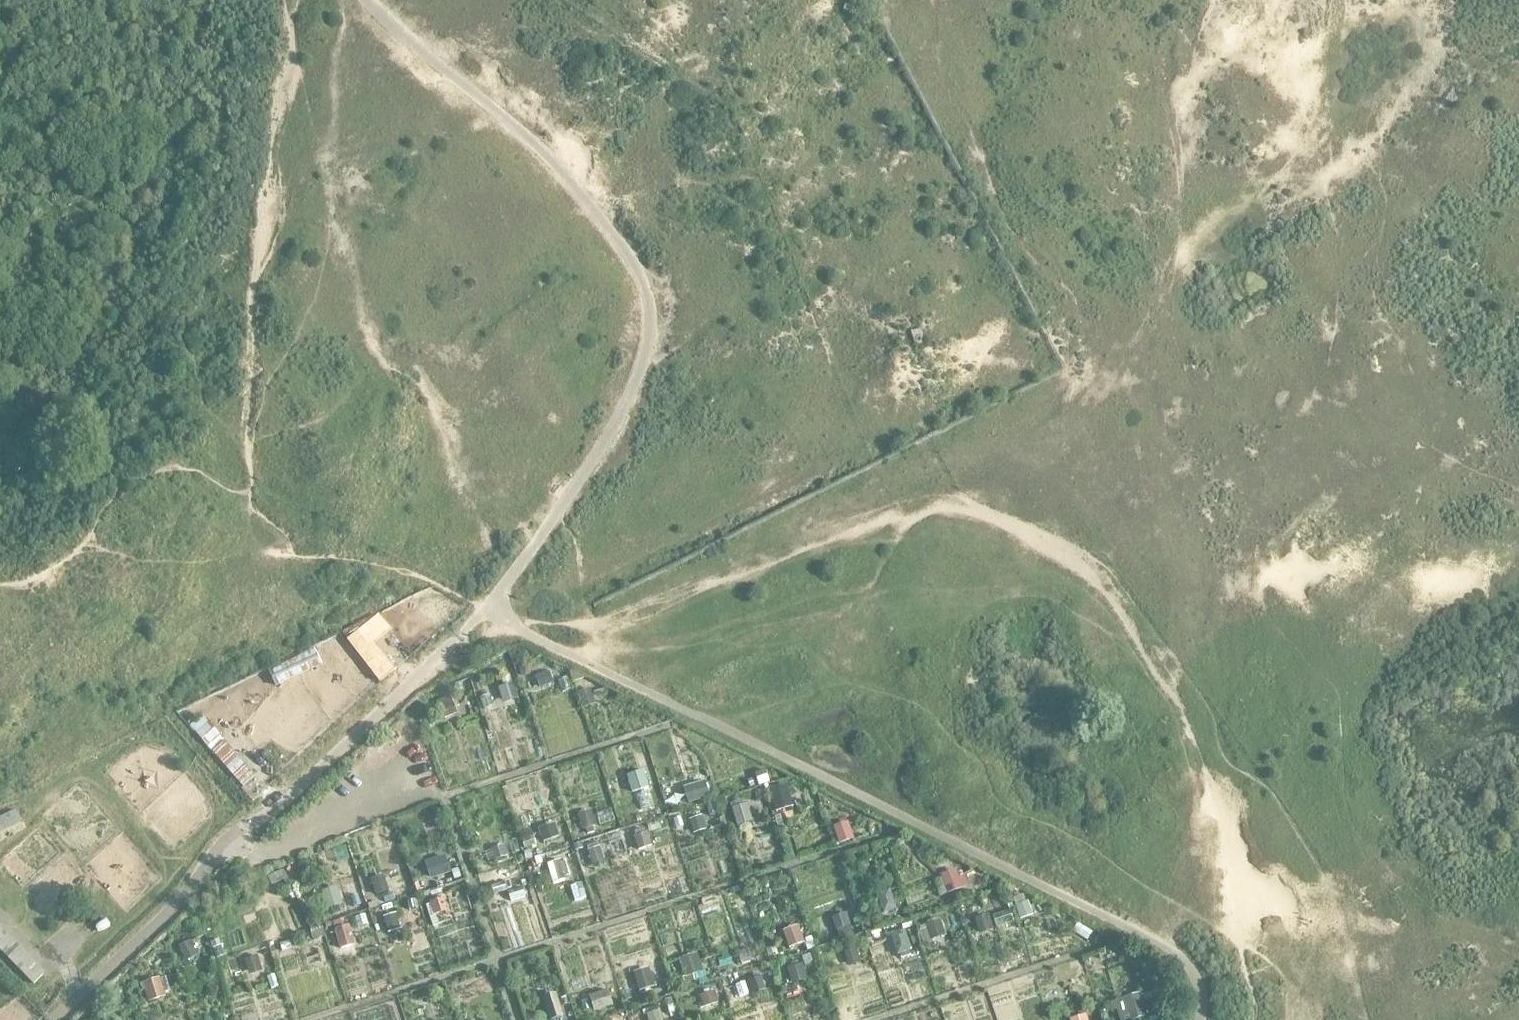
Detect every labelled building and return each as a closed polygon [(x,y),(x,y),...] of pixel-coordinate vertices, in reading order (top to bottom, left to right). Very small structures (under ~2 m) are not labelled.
[(379,615),(347,641),(380,681),(393,670),(371,643),(389,628),(379,615)] [(316,642),(270,664),(278,680),(323,658),(316,642)] [(526,663),(518,666),(521,677),(530,674),(526,663)] [(572,670),(569,671),(572,682),(585,678),(585,677),(572,670)] [(550,671),(535,676),(540,688),(554,683),(550,671)] [(510,674),(501,677),(503,686),(512,683),(510,674)] [(503,686),(498,688),(503,703),(519,698),(513,682),(512,683),(503,686)] [(590,688),(577,692),(583,708),(595,704),(590,688)] [(449,694),(435,700),(443,719),(458,713),(449,694)] [(203,715),(190,726),(243,787),(242,788),(253,801),(254,800),(261,794),(262,793),(251,780),(255,776),(225,742),(219,735),(224,731),(213,719),(209,722),(209,721),(209,722),(203,715)] [(643,770),(627,775),(632,792),(649,787),(643,770)] [(704,781),(683,787),(688,804),(710,797),(704,781)] [(787,783),(768,788),(775,812),(794,807),(787,783)] [(747,803),(732,808),(738,827),(753,822),(747,803)] [(0,813),(0,830),(24,818),(17,805),(0,813)] [(590,810),(578,814),(583,830),(596,826),(590,810)] [(700,816),(691,819),(695,833),(705,830),(700,816)] [(848,821),(833,826),(839,843),(854,838),(848,821)] [(555,823),(538,828),(543,842),(560,836),(555,823)] [(648,832),(633,837),(638,851),(652,846),(648,832)] [(581,842),(573,845),(575,851),(583,848),(581,842)] [(504,844),(490,849),(493,860),(508,856),(504,844)] [(600,846),(587,850),(593,869),(606,865),(600,846)] [(530,850),(523,852),(526,860),(533,857),(530,850)] [(445,855),(425,862),(430,879),(451,872),(445,855)] [(540,856),(534,858),(537,864),(543,863),(540,856)] [(560,859),(547,863),(552,883),(566,879),(560,859)] [(458,868),(451,870),(454,879),(461,877),(458,868)] [(956,869),(941,875),(948,893),(963,888),(956,869)] [(281,871),(268,877),(272,886),(285,879),(281,871)] [(383,875),(371,879),(376,895),(389,891),(383,875)] [(504,882),(491,886),(494,894),(507,890),(504,882)] [(337,886),(321,891),(327,909),(343,904),(337,886)] [(890,888),(876,893),(883,914),(897,909),(890,888)] [(444,898),(431,902),(435,914),(448,910),(444,898)] [(416,899),(407,901),(409,910),(418,907),(416,899)] [(1028,901),(1015,905),(1020,920),(1033,915),(1028,901)] [(396,913),(383,917),(388,933),(401,929),(396,913)] [(846,913),(832,918),(835,930),(837,929),(849,926),(850,925),(846,913)] [(988,914),(974,919),(979,934),(993,930),(988,914)] [(941,920),(926,924),(931,940),(946,935),(941,920)] [(35,980),(47,969),(0,921),(0,944),(35,980)] [(349,925),(335,929),(340,948),(355,944),(349,925)] [(798,925),(783,930),(789,948),(805,943),(798,925)] [(849,926),(837,929),(840,940),(852,936),(849,926)] [(322,927),(310,930),(313,940),(325,936),(322,927)] [(905,935),(892,940),(898,955),(911,950),(905,935)] [(191,941),(179,946),(185,961),(197,956),(191,941)] [(751,948),(737,952),(740,963),(754,959),(751,948)] [(856,948),(844,951),(849,967),(861,963),(856,948)] [(697,953),(679,958),(685,978),(704,972),(697,953)] [(257,955),(245,959),(250,975),(262,971),(257,955)] [(803,964),(787,969),(792,984),(807,979),(803,964)] [(649,968),(634,973),(639,991),(655,986),(649,968)] [(761,977),(748,981),(753,994),(765,990),(761,977)] [(142,983),(140,984),(143,991),(144,991),(148,1003),(166,997),(160,978),(142,983)] [(608,990),(589,996),(594,1012),(613,1006),(608,990)] [(715,990),(699,995),(703,1007),(718,1002),(715,990)] [(543,997),(550,1019),(552,1019),(564,1016),(556,993),(543,997)] [(1115,1001),(1120,1019),(1134,1019),(1147,1016),(1140,994),(1115,1001)] [(647,1014),(649,1019),(663,1019),(660,1010),(647,1014)]
